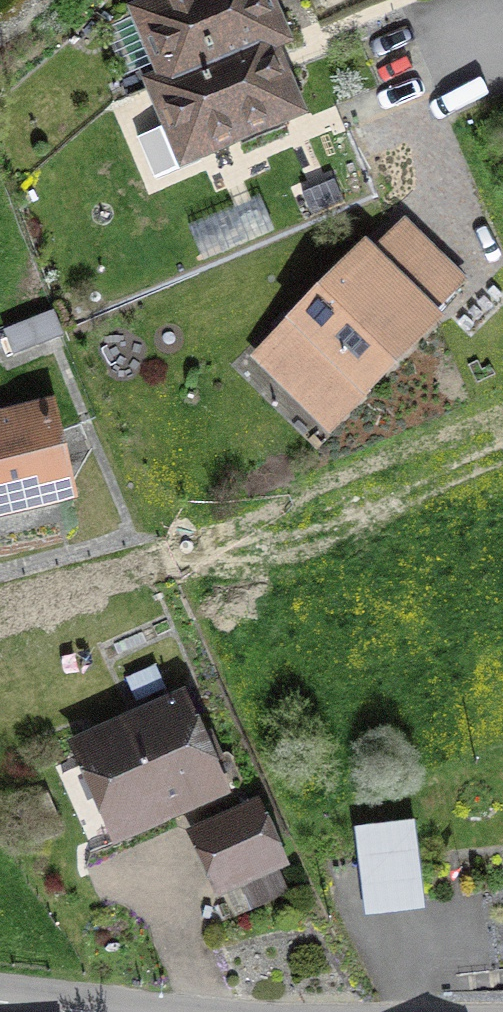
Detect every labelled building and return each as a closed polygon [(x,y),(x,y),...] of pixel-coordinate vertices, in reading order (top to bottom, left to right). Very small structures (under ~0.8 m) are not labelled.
[(262,48),(277,41),(258,0),(183,0),(139,20),(167,82),(185,74),(189,81),(262,48)] [(185,74),(167,82),(152,89),(170,128),(135,143),(153,183),(198,163),(195,155),(291,112),(262,48),(189,81),(185,74)] [(345,207),(336,182),(295,196),(303,222),(345,207)] [(469,284),(404,221),(374,251),(365,242),(250,358),(332,438),(444,323),(437,316),(469,284)] [(78,503),(55,401),(0,414),(0,521),(78,503)] [(166,692),(155,667),(126,678),(136,704),(166,692)] [(66,747),(110,846),(217,799),(229,793),(185,694),(66,747)] [(184,835),(213,900),(223,896),(233,920),(290,895),(279,871),(288,867),(259,802),(184,835)] [(363,921),(425,914),(415,821),(353,828),(363,921)]
